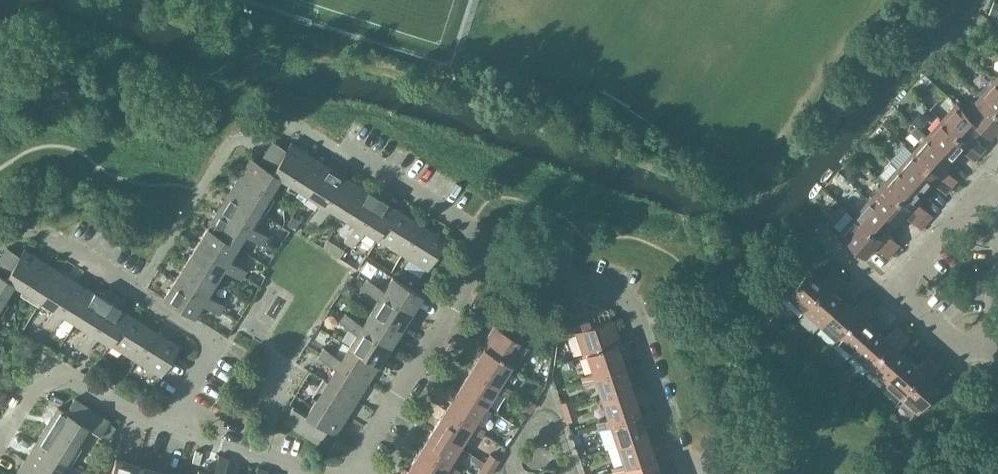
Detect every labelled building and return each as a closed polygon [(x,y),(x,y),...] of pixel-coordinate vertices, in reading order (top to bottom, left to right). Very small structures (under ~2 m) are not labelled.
[(997,111),(997,82),(996,80),(982,96),(997,111)] [(983,128),(993,136),(997,130),(997,111),(982,96),(968,112),(967,113),(984,127),(983,128)] [(943,120),(981,155),(987,148),(975,137),(983,128),(984,127),(967,113),(968,112),(958,104),(943,120)] [(929,137),(954,160),(963,150),(976,162),(981,155),(943,120),(929,137)] [(914,153),(953,187),(959,180),(946,169),(954,160),(929,137),(914,153)] [(273,142),(259,164),(273,172),(286,150),(273,142)] [(291,142),(286,150),(273,172),(280,178),(289,184),(308,154),(291,142)] [(900,169),(926,192),(934,182),(947,194),(953,187),(914,153),(900,169)] [(290,184),(307,195),(326,165),(309,154),(290,184)] [(270,196),(280,179),(280,178),(259,164),(251,158),(239,177),(270,196)] [(307,195),(320,203),(325,206),(344,175),(326,165),(307,195)] [(885,185),(924,219),(930,213),(917,201),(926,192),(900,169),(885,185)] [(325,206),(329,209),(342,216),(361,186),(344,175),(325,206)] [(229,194),(259,213),(270,196),(239,177),(229,194)] [(885,185),(871,201),(897,224),(905,215),(918,226),(924,219),(885,185)] [(342,216),(355,224),(359,227),(378,197),(361,186),(342,216)] [(248,230),(251,226),(259,213),(229,194),(218,211),(248,230)] [(395,208),(378,197),(359,227),(364,230),(377,238),(395,208)] [(871,201),(856,217),(895,251),(901,245),(888,233),(897,224),(871,201)] [(315,211),(324,217),(329,209),(325,206),(320,203),(315,211)] [(377,238),(402,254),(421,224),(395,208),(377,238)] [(218,211),(207,229),(237,248),(245,235),(248,230),(218,211)] [(324,217),(315,211),(309,220),(318,226),(324,217)] [(895,251),(856,217),(841,234),(867,257),(876,247),(889,258),(895,251)] [(349,233),(359,238),(364,230),(359,227),(355,224),(349,233)] [(421,224),(402,254),(428,270),(447,240),(421,224)] [(245,235),(254,240),(259,231),(251,226),(248,230),(245,235)] [(227,265),(229,260),(237,248),(207,229),(196,246),(227,265)] [(259,231),(254,240),(262,245),(268,236),(259,231)] [(359,238),(349,233),(344,241),(353,247),(359,238)] [(216,282),(224,269),(227,265),(196,246),(186,263),(216,282)] [(0,258),(0,275),(5,279),(20,256),(7,248),(0,258)] [(23,290),(42,260),(24,249),(20,256),(5,279),(14,284),(23,290)] [(41,301),(60,271),(42,260),(23,290),(41,301)] [(224,269),(232,275),(238,265),(229,260),(227,265),(224,269)] [(216,282),(186,263),(175,280),(205,300),(208,295),(216,282)] [(232,275),(241,280),(246,271),(238,265),(232,275)] [(789,297),(806,312),(840,274),(833,268),(822,281),(812,271),(789,297)] [(77,282),(60,271),(41,301),(54,309),(58,312),(77,282)] [(806,312),(822,327),(845,301),(836,292),(847,280),(840,274),(806,312)] [(4,302),(14,284),(5,279),(0,275),(0,300),(4,302)] [(384,290),(381,294),(412,313),(423,296),(393,277),(384,290)] [(362,288),(370,294),(376,285),(367,279),(362,288)] [(205,300),(175,280),(164,298),(194,317),(202,304),(205,300)] [(94,292),(77,282),(58,312),(63,315),(76,323),(94,292)] [(370,294),(379,299),(381,294),(384,290),(376,285),(370,294)] [(112,303),(94,292),(76,323),(88,331),(93,333),(112,303)] [(379,299),(371,312),(401,331),(412,313),(381,294),(379,299)] [(202,304),(211,309),(216,300),(208,295),(205,300),(202,304)] [(822,327),(838,341),(872,303),(866,297),(854,309),(845,301),(822,327)] [(216,300),(211,309),(219,315),(225,306),(216,300)] [(129,314),(112,303),(93,333),(97,336),(110,344),(129,314)] [(838,341),(854,356),(877,330),(868,321),(879,309),(872,303),(838,341)] [(54,309),(48,317),(58,323),(63,315),(58,312),(54,309)] [(363,324),(360,329),(390,348),(401,331),(371,312),(363,324)] [(154,330),(129,314),(110,344),(136,360),(154,330)] [(340,323),(349,328),(354,319),(346,314),(340,323)] [(48,317),(43,326),(52,332),(58,323),(48,317)] [(579,321),(582,330),(591,327),(588,318),(579,321)] [(354,319),(349,328),(357,333),(360,329),(363,324),(354,319)] [(617,344),(617,345),(621,344),(613,320),(591,327),(582,330),(575,332),(583,356),(587,355),(587,354),(617,344)] [(480,348),(483,349),(484,349),(511,366),(514,368),(527,347),(521,343),(513,338),(494,326),(480,348)] [(854,356),(870,370),(904,332),(898,326),(887,338),(877,330),(854,356)] [(349,346),(379,365),(390,348),(360,329),(357,333),(349,346)] [(180,346),(154,330),(136,360),(161,376),(180,346)] [(88,331),(83,339),(92,345),(97,336),(93,333),(88,331)] [(513,338),(521,343),(526,336),(518,331),(513,338)] [(870,370),(886,385),(909,359),(900,350),(911,338),(904,332),(870,370)] [(92,345),(83,339),(78,348),(87,353),(92,345)] [(625,367),(617,345),(617,344),(587,354),(587,355),(593,373),(594,377),(625,367)] [(341,359),(338,363),(368,383),(379,365),(349,346),(341,359)] [(318,358),(327,363),(333,354),(324,349),(318,358)] [(483,349),(471,369),(498,386),(500,383),(511,366),(484,349),(483,349)] [(333,354),(327,363),(335,368),(338,363),(341,359),(333,354)] [(886,385),(902,399),(937,360),(930,355),(919,367),(909,359),(886,385)] [(937,360),(902,399),(919,414),(942,388),(932,379),(943,366),(937,360)] [(335,368),(327,381),(358,400),(368,383),(338,363),(335,368)] [(602,400),(632,390),(625,367),(594,377),(595,381),(602,400)] [(471,369),(458,390),(486,407),(496,390),(498,386),(471,369)] [(595,381),(594,377),(593,373),(582,377),(584,385),(595,381)] [(358,400),(327,381),(317,398),(346,418),(358,400)] [(500,383),(498,386),(496,390),(506,396),(511,389),(500,383)] [(458,390),(446,410),(473,427),(475,423),(486,407),(458,390)] [(608,419),(609,423),(640,412),(632,390),(602,400),(608,419)] [(346,418),(316,398),(306,414),(293,406),(283,422),(319,444),(328,430),(335,435),(346,418)] [(520,406),(529,412),(535,403),(526,398),(520,406)] [(36,443),(66,462),(87,428),(101,437),(110,421),(75,399),(66,412),(58,408),(36,443)] [(561,403),(564,412),(574,409),(570,399),(561,403)] [(574,409),(564,412),(567,422),(577,419),(574,409)] [(446,410),(433,430),(460,447),(471,430),(473,427),(446,410)] [(617,445),(647,435),(640,412),(609,423),(611,426),(617,445)] [(611,426),(609,423),(608,419),(597,422),(599,430),(611,426)] [(475,423),(473,427),(471,430),(481,437),(485,430),(475,423)] [(433,430),(420,451),(447,468),(450,464),(460,447),(433,430)] [(623,464),(624,468),(655,458),(647,435),(617,445),(623,464)] [(25,460),(47,473),(59,473),(66,462),(36,443),(25,460)] [(420,451),(408,470),(407,471),(412,473),(443,473),(445,471),(447,468),(420,451)] [(485,463),(494,469),(499,460),(490,454),(485,463)] [(229,459),(219,455),(213,473),(224,473),(229,459)] [(626,473),(660,473),(655,458),(624,468),(626,472),(626,473)] [(136,465),(116,459),(111,473),(133,473),(136,465)] [(17,473),(47,473),(25,460),(17,473)] [(485,463),(479,472),(483,473),(490,473),(494,469),(485,463)] [(447,468),(445,471),(450,473),(457,473),(460,470),(450,464),(447,468)] [(624,468),(623,464),(612,468),(614,473),(620,473),(626,472),(624,468)] [(136,465),(133,473),(155,473),(155,471),(136,465)]
